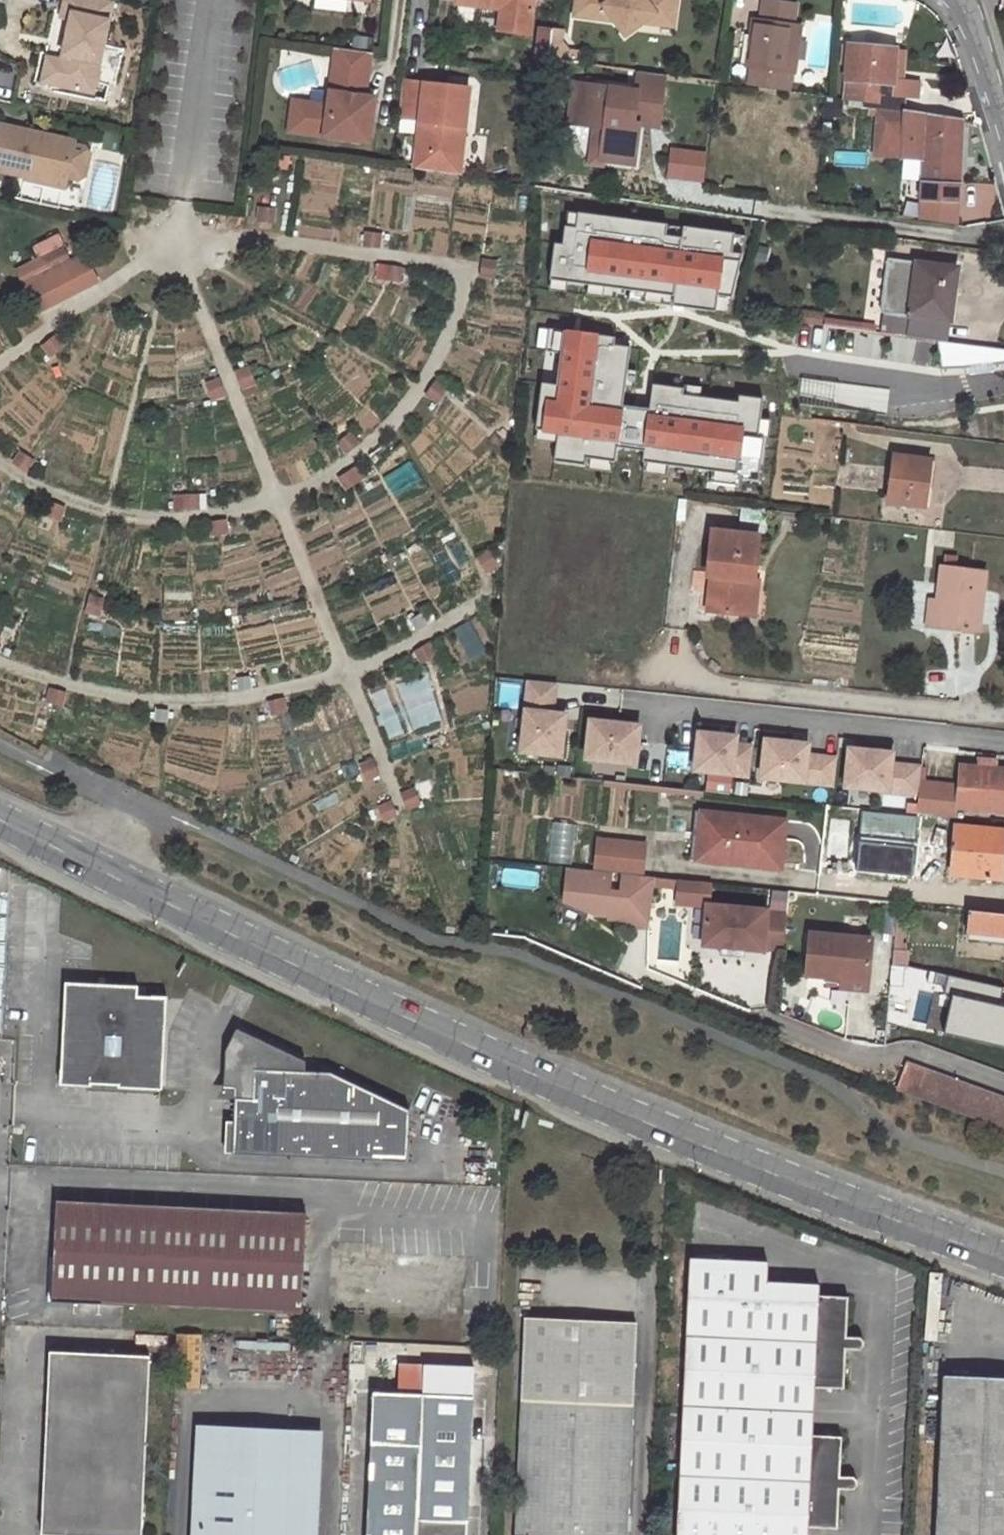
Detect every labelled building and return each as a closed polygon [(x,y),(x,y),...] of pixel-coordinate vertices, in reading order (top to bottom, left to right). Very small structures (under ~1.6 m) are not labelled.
[(59,64),(53,66),(50,79),(56,86),(91,95),(93,84),(96,85),(98,74),(96,73),(111,4),(93,0),(64,0),(61,14),(69,23),(59,64)] [(453,5),(497,12),(494,32),(524,37),(529,0),(454,0),(453,5)] [(576,17),(616,22),(627,37),(646,24),(657,15),(677,17),(679,0),(578,0),(576,17)] [(753,22),(747,65),(752,66),(749,83),(787,89),(790,71),(793,71),(799,29),(793,28),(795,6),(763,1),(759,23),(753,22)] [(877,100),(878,83),(888,83),(891,84),(894,37),(887,37),(888,16),(856,14),(855,35),(847,34),(844,81),(851,81),(850,98),(877,100)] [(658,25),(676,27),(677,17),(657,15),(646,24),(658,25)] [(539,56),(566,56),(566,27),(539,27),(539,56)] [(367,144),(372,106),(366,105),(367,99),(364,98),(368,70),(345,66),(346,52),(332,50),(325,107),(306,104),(303,129),(322,131),(321,139),(367,144)] [(368,70),(370,55),(346,52),(345,66),(368,70)] [(46,61),(40,83),(56,86),(50,79),(53,66),(59,64),(46,61)] [(660,110),(665,76),(639,72),(637,91),(575,83),(570,122),(605,127),(609,133),(606,160),(634,164),(640,123),(634,122),(636,110),(644,112),(645,108),(660,110)] [(420,121),(416,155),(462,160),(469,88),(403,82),(398,118),(420,121)] [(878,83),(877,100),(886,101),(888,83),(878,83)] [(290,102),(286,134),(321,139),(322,131),(303,129),(306,104),(290,102)] [(658,125),(660,110),(645,108),(644,112),(636,110),(634,122),(640,123),(658,125)] [(875,154),(923,160),(921,199),(956,201),(960,121),(904,112),(880,108),(875,154)] [(0,127),(0,173),(26,179),(27,174),(34,176),(65,183),(66,180),(77,183),(83,179),(89,154),(85,149),(73,147),(74,144),(44,137),(43,140),(33,138),(34,135),(0,127)] [(609,133),(605,127),(601,160),(606,160),(609,133)] [(414,171),(460,177),(462,160),(416,155),(414,171)] [(25,182),(63,191),(65,183),(34,176),(27,174),(26,179),(25,182)] [(972,217),(995,218),(996,184),(973,184),(972,217)] [(265,209),(263,220),(273,221),(274,210),(265,209)] [(671,227),(588,215),(586,229),(574,228),(571,247),(562,246),(557,279),(677,297),(675,309),(725,316),(727,301),(744,303),(751,258),(737,256),(740,235),(695,229),(693,240),(669,237),(671,227)] [(367,235),(366,245),(378,247),(379,237),(367,235)] [(42,257),(52,277),(64,270),(55,251),(42,257)] [(951,323),(952,323),(958,268),(889,260),(882,314),(912,318),(910,338),(948,343),(951,323)] [(483,262),(480,273),(490,276),(493,264),(483,262)] [(384,278),(396,281),(398,269),(387,266),(384,278)] [(621,338),(554,329),(551,349),(566,351),(562,382),(546,380),(539,433),(562,436),(559,464),(593,468),(594,460),(621,463),(623,448),(648,451),(647,464),(766,479),(771,438),(764,437),(769,401),(751,398),(750,406),(687,398),(688,392),(663,389),(660,411),(629,407),(636,348),(620,346),(621,338)] [(43,343),(49,353),(57,348),(50,338),(43,343)] [(248,376),(237,380),(241,389),(252,385),(248,376)] [(438,397),(444,387),(434,381),(428,392),(438,397)] [(214,399),(222,396),(226,394),(223,385),(211,390),(214,399)] [(985,411),(982,436),(1003,439),(1003,414),(985,411)] [(348,439),(339,446),(346,455),(355,448),(348,439)] [(12,462),(24,471),(31,462),(19,453),(12,462)] [(929,460),(893,456),(887,502),(923,506),(929,460)] [(344,488),(356,480),(349,472),(338,479),(344,488)] [(185,511),(197,511),(196,499),(184,500),(185,511)] [(46,513),(60,518),(64,507),(50,502),(46,513)] [(211,536),(224,534),(223,522),(210,523),(211,536)] [(713,531),(708,575),(711,575),(717,575),(716,586),(710,585),(707,612),(742,615),(744,591),(752,592),(753,581),(757,535),(713,531)] [(936,602),(934,628),(978,633),(984,573),(940,568),(936,602)] [(754,616),(757,582),(753,581),(752,592),(744,591),(742,615),(754,616)] [(86,611),(98,614),(102,603),(90,599),(86,611)] [(928,601),(925,627),(934,628),(936,602),(928,601)] [(414,621),(419,632),(427,626),(422,617),(414,621)] [(425,659),(434,654),(429,645),(420,651),(425,659)] [(238,679),(238,690),(250,689),(249,679),(238,679)] [(555,683),(528,680),(519,753),(559,757),(565,715),(552,714),(555,683)] [(65,692),(50,688),(46,700),(61,705),(65,692)] [(271,713),(285,710),(282,698),(269,701),(271,713)] [(155,708),(153,721),(167,722),(168,710),(155,708)] [(638,727),(589,722),(585,760),(634,765),(638,727)] [(736,738),(698,734),(693,772),(749,778),(752,748),(735,746),(736,738)] [(764,741),(760,779),(833,787),(836,760),(806,756),(808,745),(764,741)] [(892,754),(848,749),(844,788),(917,796),(919,783),(921,769),(891,765),(892,754)] [(379,773),(373,759),(362,764),(368,778),(379,773)] [(993,761),(980,760),(978,768),(992,769),(993,761)] [(1003,813),(1003,770),(992,769),(978,768),(961,766),(959,787),(919,783),(917,796),(915,815),(935,817),(955,819),(956,809),(1003,813)] [(409,809),(420,804),(416,793),(404,797),(409,809)] [(381,809),(386,822),(397,817),(391,805),(381,809)] [(785,817),(701,808),(699,830),(711,831),(711,851),(730,853),(730,849),(738,850),(737,853),(781,858),(785,817)] [(899,842),(932,846),(935,817),(915,815),(902,814),(899,842)] [(955,826),(950,876),(1001,881),(1003,847),(1003,831),(955,826)] [(711,831),(699,830),(696,856),(736,860),(737,853),(738,850),(730,849),(730,853),(711,851),(711,831)] [(592,844),(590,869),(629,873),(632,848),(592,844)] [(613,874),(560,868),(556,910),(594,913),(594,915),(609,917),(609,920),(634,923),(633,928),(648,930),(652,890),(653,878),(624,875),(622,895),(611,894),(613,874)] [(702,945),(762,951),(762,948),(782,949),(786,915),(765,914),(766,910),(707,905),(709,884),(653,878),(652,890),(678,892),(677,907),(705,909),(702,945)] [(1003,946),(1003,915),(969,911),(966,942),(1003,946)] [(806,978),(843,981),(870,984),(870,983),(874,941),(810,935),(806,978)] [(842,991),(868,993),(869,993),(870,984),(843,981),(842,991)] [(137,987),(64,983),(59,1085),(162,1090),(166,998),(137,997),(137,987)] [(234,1099),(232,1155),(406,1163),(409,1110),(330,1073),(304,1073),(305,1061),(236,1029),(225,1051),(224,1087),(235,1087),(234,1099)] [(978,1092),(907,1065),(897,1093),(968,1119),(978,1092)] [(235,1087),(224,1087),(223,1098),(234,1099),(235,1087)] [(978,1092),(968,1119),(1003,1132),(1003,1102),(978,1092)] [(50,1302),(300,1315),(304,1213),(55,1201),(50,1302)] [(812,1387),(844,1388),(846,1348),(861,1347),(861,1332),(846,1331),(848,1292),(817,1290),(818,1280),(766,1277),(767,1256),(686,1252),(674,1534),(807,1534),(807,1530),(838,1531),(841,1491),(855,1492),(855,1477),(841,1476),(842,1434),(811,1432),(812,1387)] [(514,1534),(626,1534),(636,1321),(522,1316),(514,1534)] [(39,1534),(43,1534),(140,1534),(148,1356),(48,1351),(39,1534)] [(421,1364),(406,1363),(406,1375),(420,1376),(421,1364)] [(363,1534),(466,1534),(474,1365),(421,1364),(420,1376),(419,1393),(369,1391),(363,1534)] [(933,1534),(1003,1534),(1003,1378),(940,1375),(933,1534)] [(205,1472),(311,1477),(313,1430),(208,1425),(205,1472)] [(311,1477),(205,1472),(203,1500),(194,1499),(192,1534),(308,1534),(311,1477)]
